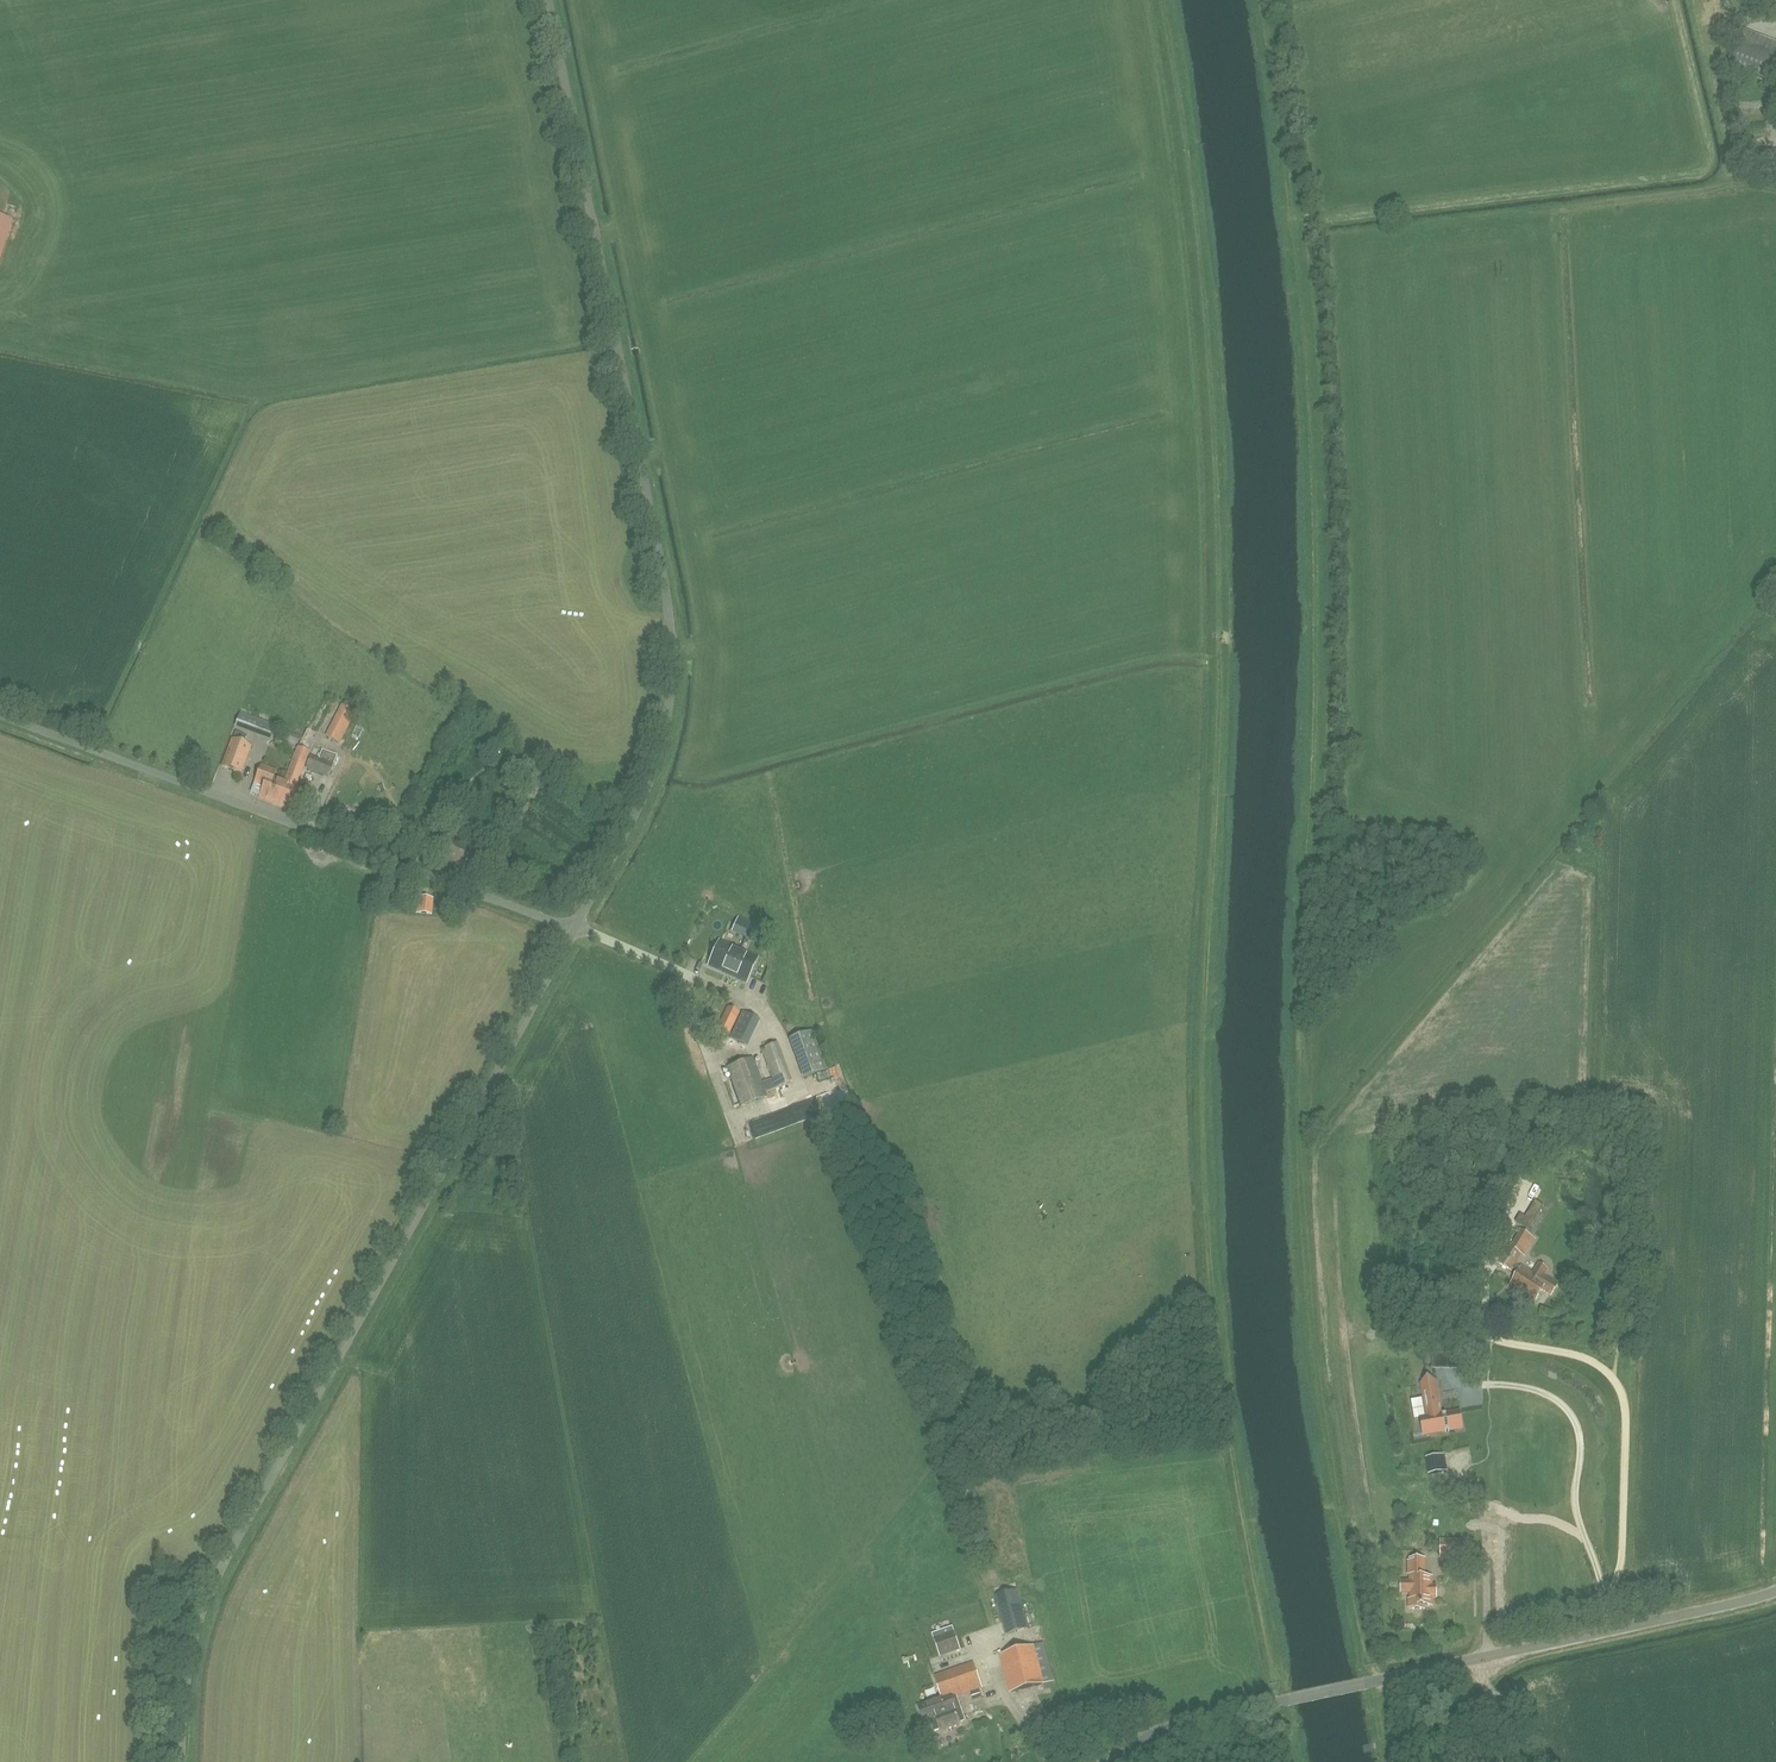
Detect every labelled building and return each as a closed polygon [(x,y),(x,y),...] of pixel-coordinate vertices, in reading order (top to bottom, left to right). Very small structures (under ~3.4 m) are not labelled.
[(1720,13),(1739,12),(1738,0),(1719,0),(1720,13)] [(12,220),(0,216),(0,258),(12,220)] [(341,743),(356,712),(341,704),(325,735),(325,736),(341,743)] [(235,728),(271,742),(277,727),(240,713),(235,728)] [(232,739),(221,766),(240,774),(251,746),(232,739)] [(284,782),(275,805),(288,810),(297,787),(296,786),(309,753),(297,748),(285,782),(284,782)] [(310,757),(306,769),(329,778),(337,755),(322,749),(318,759),(310,757)] [(275,805),(284,782),(273,778),(275,772),(261,767),(255,783),(264,787),(260,798),(273,803),(272,804),(275,805)] [(471,811),(477,802),(470,797),(464,806),(471,811)] [(368,821),(360,818),(354,831),(363,834),(368,821)] [(433,897),(417,896),(416,913),(432,914),(433,897)] [(766,941),(768,927),(755,926),(754,940),(766,941)] [(707,964),(745,981),(756,958),(717,941),(707,964)] [(728,1007),(717,1028),(728,1033),(738,1012),(728,1007)] [(742,1012),(729,1038),(746,1047),(759,1020),(742,1012)] [(792,1039),(807,1079),(829,1071),(814,1031),(792,1039)] [(761,1050),(775,1087),(791,1081),(777,1044),(761,1050)] [(727,1068),(741,1107),(767,1098),(752,1059),(727,1068)] [(768,1115),(749,1121),(754,1137),(773,1131),(768,1115)] [(1525,1217),(1520,1225),(1528,1230),(1543,1205),(1535,1200),(1525,1217)] [(1499,1263),(1511,1271),(1521,1254),(1525,1256),(1535,1240),(1518,1230),(1517,1232),(1521,1234),(1513,1246),(1511,1244),(1499,1263)] [(1558,1285),(1545,1276),(1549,1269),(1538,1262),(1531,1273),(1522,1267),(1509,1286),(1534,1302),(1542,1290),(1551,1296),(1558,1285)] [(1427,1418),(1421,1419),(1424,1435),(1462,1429),(1459,1412),(1441,1415),(1435,1382),(1421,1384),(1427,1418)] [(1430,1474),(1446,1471),(1443,1456),(1427,1458),(1430,1474)] [(1453,1559),(1467,1559),(1467,1540),(1441,1540),(1441,1558),(1445,1558),(1445,1555),(1453,1555),(1453,1559)] [(1432,1597),(1434,1597),(1437,1597),(1437,1586),(1434,1586),(1431,1586),(1431,1578),(1424,1578),(1424,1574),(1424,1559),(1410,1560),(1410,1562),(1409,1562),(1409,1566),(1409,1575),(1410,1575),(1410,1582),(1401,1582),(1402,1593),(1411,1593),(1411,1600),(1409,1600),(1409,1608),(1411,1608),(1411,1610),(1424,1609),(1424,1606),(1432,1606),(1432,1597)] [(996,1596),(1006,1635),(1028,1630),(1018,1590),(996,1596)] [(952,1628),(933,1634),(940,1656),(960,1649),(952,1628)] [(1043,1684),(1033,1648),(1033,1647),(1001,1656),(1011,1693),(1043,1684)] [(973,1664),(933,1678),(941,1699),(918,1707),(924,1723),(936,1718),(941,1732),(961,1725),(955,1708),(954,1708),(951,1699),(982,1688),(973,1664)]
